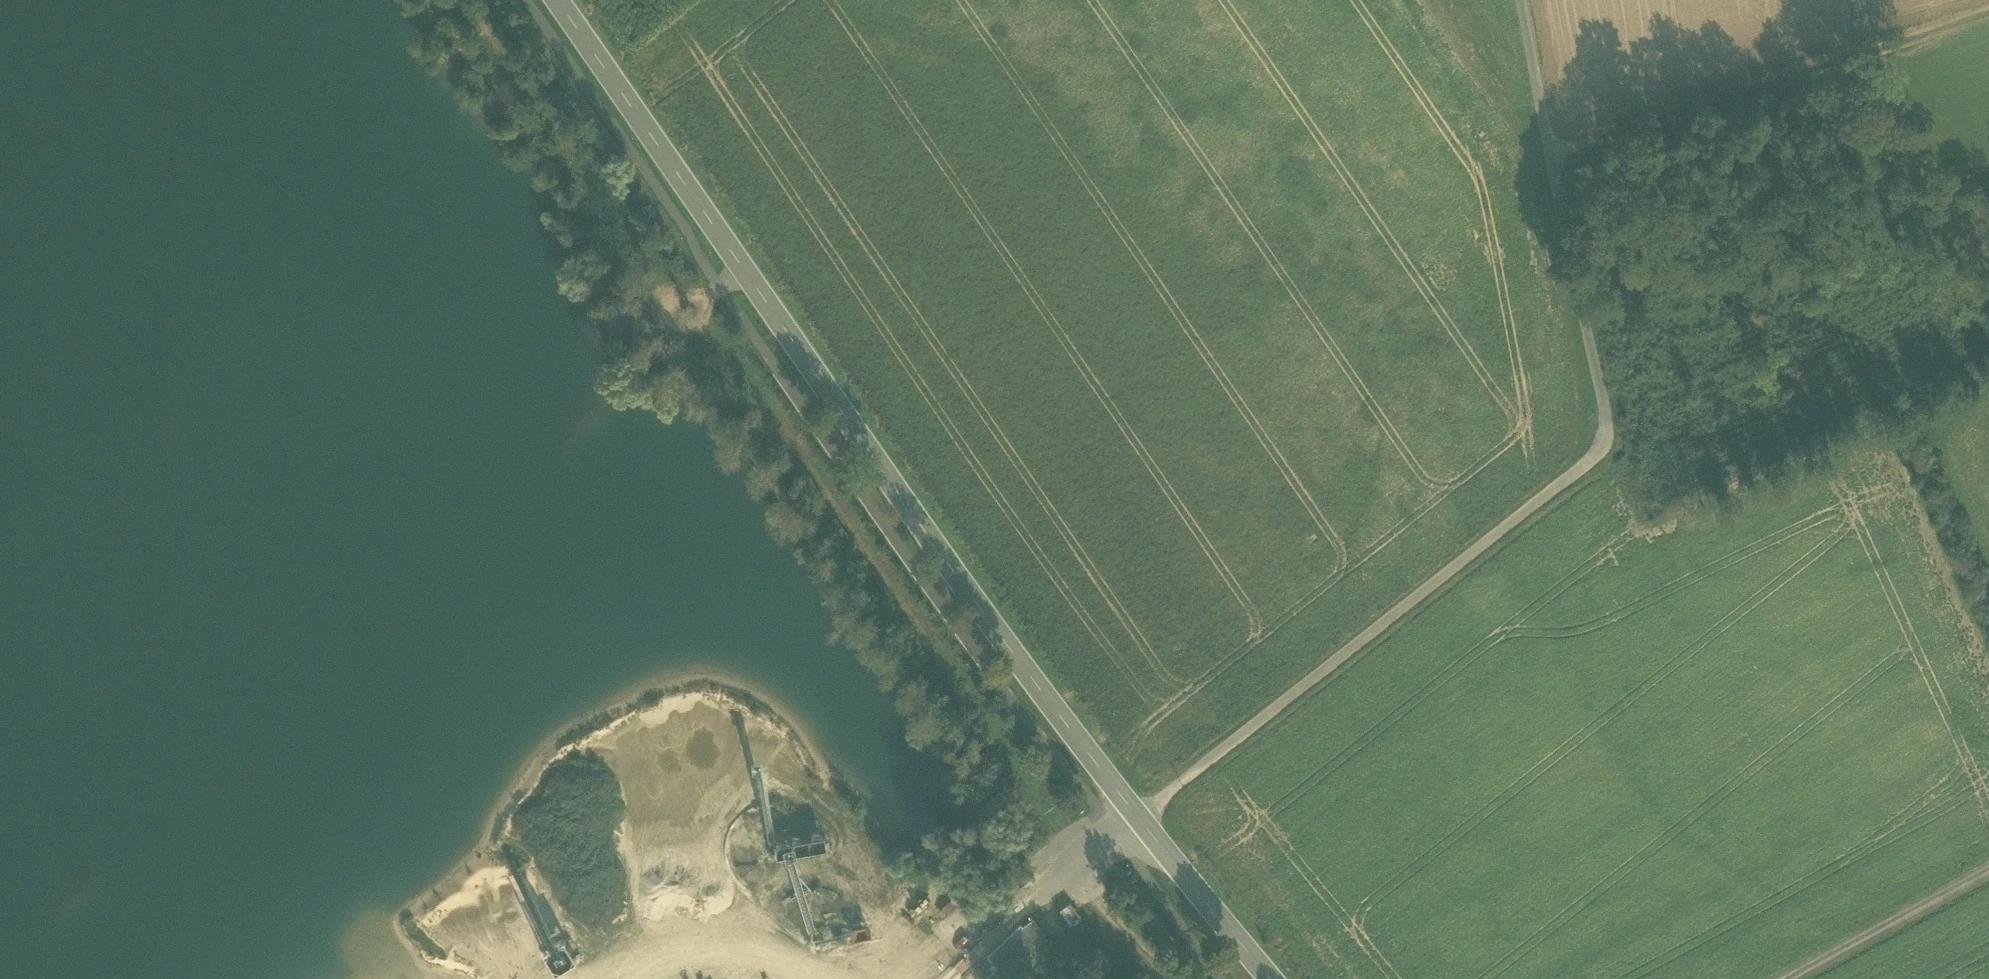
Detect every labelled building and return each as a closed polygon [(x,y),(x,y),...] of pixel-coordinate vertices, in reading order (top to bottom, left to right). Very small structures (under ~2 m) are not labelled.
[(821,846),(817,831),(787,838),(790,852),(821,846)] [(1060,909),(1071,925),(1080,919),(1070,903),(1060,909)] [(988,956),(998,967),(985,978),(1005,978),(1017,967),(1015,965),(1035,944),(1045,937),(1032,920),(1022,927),(1021,924),(988,956)] [(850,929),(851,938),(870,935),(869,926),(850,929)]
